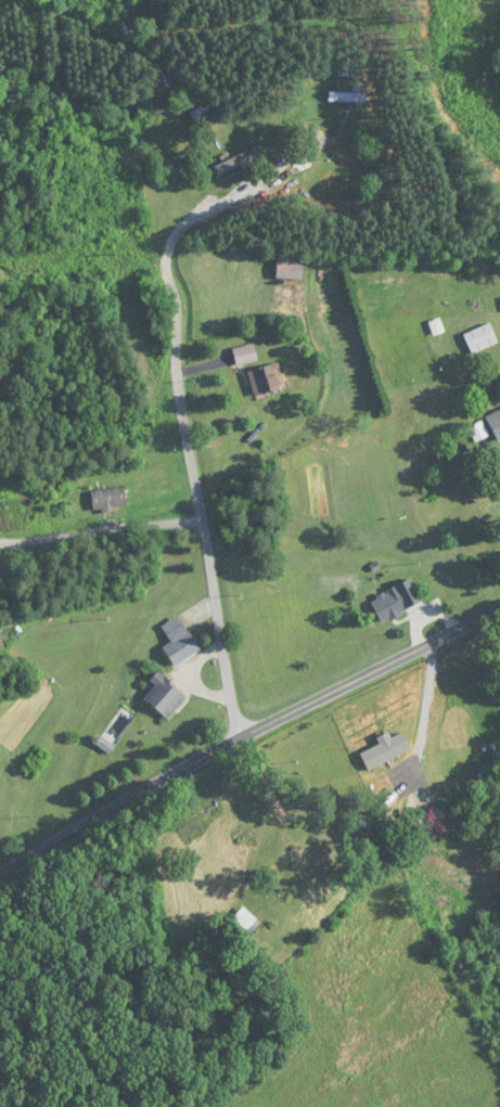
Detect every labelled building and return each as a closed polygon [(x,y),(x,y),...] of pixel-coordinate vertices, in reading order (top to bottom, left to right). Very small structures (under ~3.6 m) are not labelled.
[(366,92),(329,92),(329,103),(366,103),(366,92)] [(213,168),(217,177),(259,156),(255,147),(213,168)] [(303,254),(277,254),(277,279),(303,279),(303,254)] [(463,335),(472,354),(497,343),(489,324),(463,335)] [(233,349),(235,365),(257,362),(254,345),(233,349)] [(273,364),(247,373),(255,398),(281,389),(273,364)] [(486,415),(496,441),(499,439),(499,409),(486,415)] [(91,492),(93,513),(127,510),(125,488),(91,492)] [(381,624),(407,611),(396,589),(370,603),(381,624)] [(172,643),(163,649),(175,667),(199,650),(177,617),(161,627),(172,643)] [(150,681),(155,687),(144,698),(166,721),(187,700),(159,672),(150,681)] [(422,836),(450,824),(441,805),(414,818),(422,836)] [(303,874),(321,859),(312,847),(293,862),(303,874)]
